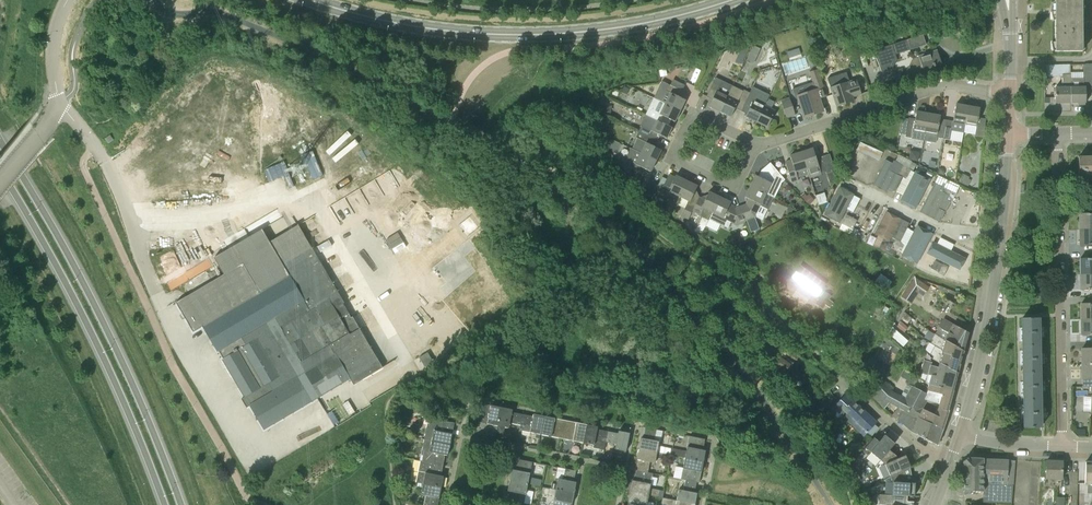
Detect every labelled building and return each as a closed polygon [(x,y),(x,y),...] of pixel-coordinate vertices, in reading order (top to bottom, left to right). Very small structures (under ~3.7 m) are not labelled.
[(1054,20),(1082,21),(1082,0),(1054,0),(1054,20)] [(1082,21),(1054,20),(1054,52),(1082,51),(1082,21)] [(926,45),(923,35),(906,40),(909,50),(926,45)] [(896,58),(892,44),(874,50),(881,73),(890,70),(890,69),(887,61),(896,58)] [(753,45),(749,52),(757,56),(760,48),(753,45)] [(744,56),(748,48),(742,46),(739,53),(744,56)] [(798,48),(786,52),(788,59),(801,55),(798,48)] [(940,60),(937,51),(912,59),(915,68),(903,72),(906,80),(943,68),(940,60)] [(896,58),(887,61),(890,69),(890,70),(892,69),(897,60),(896,58)] [(1085,89),(1091,89),(1091,64),(1083,65),(1083,79),(1071,79),(1071,75),(1070,75),(1070,103),(1086,103),(1085,89)] [(1046,75),(1062,75),(1062,87),(1055,87),(1055,98),(1044,98),(1045,103),(1055,103),(1070,103),(1070,75),(1071,75),(1070,65),(1046,65),(1046,75)] [(804,117),(822,111),(818,99),(826,96),(820,78),(817,69),(809,72),(815,90),(798,96),(804,117)] [(719,111),(727,95),(732,86),(715,78),(712,83),(706,96),(712,99),(708,106),(719,111)] [(840,84),(839,80),(836,78),(830,80),(829,83),(831,91),(836,106),(853,101),(852,96),(861,94),(856,79),(840,84)] [(679,96),(684,85),(672,79),(669,84),(662,81),(654,98),(680,110),(685,99),(679,96)] [(631,87),(624,84),(622,89),(628,93),(631,87)] [(743,105),(750,93),(744,90),(743,91),(732,86),(727,95),(719,111),(730,116),(735,108),(741,111),(743,105)] [(756,122),(764,105),(769,95),(752,87),(750,93),(743,105),(741,111),(747,114),(745,117),(756,122)] [(674,121),(680,110),(654,98),(646,115),(658,121),(665,124),(668,118),(674,121)] [(786,119),(795,116),(789,98),(780,100),(786,119)] [(611,105),(604,104),(603,111),(609,113),(611,105)] [(964,124),(968,106),(955,104),(952,121),(946,120),(943,139),(949,140),(951,131),(963,133),(964,124)] [(764,105),(756,122),(767,127),(775,110),(764,105)] [(968,106),(964,124),(976,126),(974,137),(984,138),(985,119),(978,118),(979,108),(968,106)] [(924,139),(928,113),(916,111),(915,119),(908,118),(908,119),(906,135),(905,137),(912,138),(923,140),(924,139)] [(943,139),(946,120),(939,119),(940,115),(928,113),(924,139),(935,141),(936,137),(943,139)] [(672,127),(665,124),(658,121),(646,115),(640,126),(641,126),(639,132),(650,137),(657,141),(660,135),(666,138),(672,127)] [(654,146),(657,141),(650,137),(639,132),(636,138),(637,138),(632,149),(640,153),(656,160),(661,150),(654,146)] [(863,140),(859,148),(881,159),(885,151),(863,140)] [(146,141),(125,160),(129,164),(150,145),(146,141)] [(640,153),(632,149),(631,148),(626,157),(628,162),(629,162),(627,167),(641,174),(644,168),(650,171),(656,160),(640,153)] [(801,152),(808,174),(809,177),(826,171),(829,181),(831,188),(837,178),(829,154),(816,158),(813,148),(801,152)] [(798,178),(808,174),(801,152),(790,156),(792,162),(786,164),(785,162),(791,182),(798,180),(798,178)] [(1091,176),(1091,156),(1078,157),(1078,176),(1091,176)] [(865,177),(870,164),(859,160),(854,173),(865,177)] [(900,166),(886,160),(875,185),(888,191),(900,166)] [(287,162),(268,166),(271,180),(291,175),(287,162)] [(766,194),(773,198),(774,198),(781,184),(780,183),(784,179),(770,162),(761,170),(762,171),(759,177),(756,175),(750,186),(766,194)] [(898,175),(902,177),(907,168),(902,166),(898,175)] [(907,168),(902,177),(908,180),(912,171),(907,168)] [(918,211),(933,179),(915,171),(900,202),(918,211)] [(678,196),(686,181),(675,175),(674,177),(668,174),(666,179),(661,176),(657,185),(662,187),(659,193),(668,197),(668,201),(665,209),(671,212),(675,204),(678,196)] [(968,179),(969,177),(962,174),(958,181),(968,186),(971,180),(968,179)] [(950,191),(950,190),(956,193),(959,187),(938,177),(934,183),(940,186),(950,191)] [(687,203),(688,200),(690,201),(697,186),(686,181),(678,196),(675,204),(684,208),(687,203)] [(647,193),(652,195),(653,195),(657,185),(651,182),(647,193)] [(767,210),(773,198),(766,194),(750,186),(745,197),(749,199),(746,204),(740,207),(745,220),(754,217),(759,206),(767,210)] [(854,194),(839,187),(826,215),(840,221),(854,194)] [(956,193),(950,190),(950,191),(945,199),(951,202),(956,193)] [(709,219),(719,197),(709,192),(704,200),(699,197),(692,213),(708,220),(709,219)] [(814,200),(809,195),(807,196),(804,192),(800,196),(808,205),(814,200)] [(745,220),(740,207),(734,209),(729,206),(730,202),(719,197),(709,219),(720,224),(728,228),(731,221),(736,223),(745,220)] [(956,223),(963,204),(954,201),(948,219),(956,223)] [(688,219),(694,206),(687,203),(684,208),(681,216),(688,219)] [(903,221),(885,212),(874,232),(892,242),(903,221)] [(1091,228),(1091,213),(1078,214),(1079,228),(1091,228)] [(423,214),(413,222),(422,234),(433,225),(423,214)] [(846,227),(851,217),(846,215),(842,224),(846,227)] [(846,227),(852,229),(856,220),(851,217),(846,227)] [(223,274),(176,302),(193,331),(202,326),(218,352),(218,351),(223,359),(222,359),(244,397),(241,399),(246,406),(249,404),(264,430),(350,379),(353,384),(382,367),(337,292),(338,292),(298,225),(257,249),(258,251),(251,255),(255,262),(245,267),(243,263),(234,268),(225,254),(215,260),(223,274)] [(931,232),(918,227),(906,256),(919,261),(931,232)] [(853,228),(850,235),(855,237),(858,231),(853,228)] [(1079,228),(1079,245),(1091,245),(1091,228),(1079,228)] [(890,250),(895,252),(900,243),(895,240),(890,250)] [(967,259),(932,242),(926,254),(961,271),(967,259)] [(900,243),(895,252),(901,255),(905,245),(900,243)] [(1091,274),(1091,258),(1079,258),(1079,274),(1091,274)] [(943,277),(948,267),(935,261),(931,269),(938,273),(938,274),(943,277)] [(800,266),(792,277),(817,296),(826,284),(800,266)] [(1091,290),(1091,274),(1079,274),(1080,290),(1091,290)] [(922,295),(928,285),(914,276),(901,297),(911,303),(918,293),(922,295)] [(831,296),(824,291),(815,304),(822,309),(831,296)] [(1091,318),(1091,304),(1080,304),(1080,318),(1091,318)] [(899,317),(907,323),(911,318),(903,312),(899,317)] [(962,351),(967,332),(952,324),(943,318),(938,327),(934,334),(962,351)] [(1039,318),(1021,318),(1021,345),(1039,346),(1039,318)] [(1080,318),(1080,335),(1091,334),(1091,318),(1080,318)] [(900,321),(896,325),(903,331),(907,327),(900,321)] [(900,334),(891,326),(886,332),(894,340),(900,334)] [(771,345),(760,332),(751,340),(762,353),(771,345)] [(956,372),(957,372),(963,351),(962,351),(967,332),(962,351),(934,334),(931,339),(930,340),(932,340),(930,343),(934,345),(934,346),(941,350),(941,353),(959,360),(956,372)] [(1039,346),(1021,345),(1022,372),(1040,372),(1039,346)] [(957,373),(957,372),(956,372),(959,360),(941,353),(941,350),(934,346),(932,348),(930,353),(933,356),(931,359),(939,363),(957,373)] [(1091,363),(1091,348),(1081,349),(1081,363),(1091,363)] [(427,354),(418,359),(424,369),(432,364),(427,354)] [(791,365),(780,356),(774,364),(785,373),(791,365)] [(957,373),(939,363),(937,367),(930,365),(931,362),(923,360),(920,373),(927,375),(925,383),(928,384),(952,391),(957,373)] [(947,411),(948,409),(938,406),(935,415),(921,408),(924,402),(905,397),(900,396),(891,391),(893,389),(881,379),(881,378),(866,363),(859,370),(865,376),(859,382),(865,388),(871,395),(883,408),(889,402),(916,413),(919,416),(919,415),(942,429),(948,411),(947,411)] [(1081,363),(1081,379),(1082,379),(1082,387),(1091,387),(1091,363),(1081,363)] [(1040,372),(1022,372),(1023,402),(1040,402),(1040,372)] [(938,406),(948,409),(952,392),(951,391),(952,391),(928,384),(927,387),(922,384),(919,390),(913,387),(916,382),(918,382),(919,379),(910,373),(906,380),(905,382),(907,383),(900,396),(905,397),(924,402),(926,400),(939,403),(938,406)] [(866,432),(875,422),(844,393),(835,403),(866,432)] [(336,423),(353,413),(346,402),(329,412),(336,423)] [(936,445),(942,429),(919,415),(919,416),(916,413),(899,407),(889,402),(883,408),(891,416),(912,432),(911,433),(936,445)] [(1040,402),(1023,402),(1023,428),(1041,427),(1040,402)] [(498,426),(502,408),(491,405),(490,408),(480,406),(478,417),(488,419),(487,424),(493,425),(498,426)] [(520,425),(523,414),(512,412),(513,410),(502,408),(498,426),(505,428),(509,428),(510,423),(520,425)] [(540,438),(544,416),(534,414),(533,417),(523,414),(520,425),(519,434),(521,434),(522,431),(536,434),(535,438),(540,438)] [(562,439),(565,423),(555,421),(555,418),(544,416),(541,435),(540,438),(540,440),(543,441),(544,435),(562,439)] [(424,440),(450,445),(452,434),(450,433),(452,423),(431,418),(430,425),(427,424),(424,440)] [(583,443),(587,425),(576,422),(576,425),(565,423),(562,439),(583,443)] [(606,442),(608,431),(597,429),(598,427),(587,425),(583,443),(593,445),(593,448),(603,450),(605,442),(606,442)] [(639,449),(657,452),(659,442),(654,440),(656,430),(646,428),(644,438),(641,438),(639,449)] [(608,431),(606,442),(616,444),(615,449),(626,452),(630,433),(619,431),(618,433),(608,431)] [(880,460),(889,450),(895,444),(884,435),(879,442),(874,438),(865,448),(880,460)] [(703,450),(705,439),(689,436),(686,451),(679,449),(677,456),(685,458),(703,461),(706,451),(703,450)] [(448,455),(450,445),(424,440),(420,461),(443,465),(445,455),(448,455)] [(655,463),(657,452),(639,449),(637,460),(639,460),(637,470),(648,473),(650,462),(655,463)] [(891,476),(903,471),(910,468),(911,467),(905,455),(899,458),(889,450),(880,460),(885,464),(891,476)] [(703,461),(685,458),(684,463),(683,469),(681,479),(686,480),(697,482),(699,472),(701,472),(703,461)] [(983,492),(985,459),(968,458),(963,461),(963,462),(964,491),(983,492)] [(510,480),(528,484),(532,462),(517,459),(515,470),(512,469),(510,480)] [(985,459),(983,492),(982,503),(1011,504),(1015,460),(985,459)] [(441,476),(443,465),(420,461),(416,482),(423,484),(442,487),(444,476),(441,476)] [(1062,479),(1062,461),(1046,461),(1046,478),(1062,479)] [(892,495),(907,496),(914,496),(915,483),(913,483),(910,468),(903,471),(891,476),(893,482),(892,495)] [(556,489),(574,493),(576,482),(574,482),(576,471),(565,469),(563,480),(558,478),(556,489)] [(653,473),(648,473),(637,470),(635,481),(633,480),(630,491),(649,495),(649,494),(662,497),(663,491),(650,488),(651,484),(653,473)] [(528,484),(510,480),(508,491),(510,491),(508,502),(522,504),(524,504),(528,484)] [(695,493),(697,482),(686,480),(684,490),(679,489),(678,494),(669,492),(668,498),(677,500),(695,504),(697,493),(695,493)] [(442,487),(423,484),(421,494),(426,495),(424,504),(435,504),(437,498),(439,498),(442,487)] [(574,493),(556,489),(554,500),(559,501),(558,504),(569,504),(570,503),(572,504),(574,493)] [(649,495),(630,491),(628,502),(631,503),(630,504),(647,504),(649,495)] [(914,502),(907,502),(907,496),(892,495),(879,494),(879,504),(886,504),(887,504),(913,504),(914,502)]
